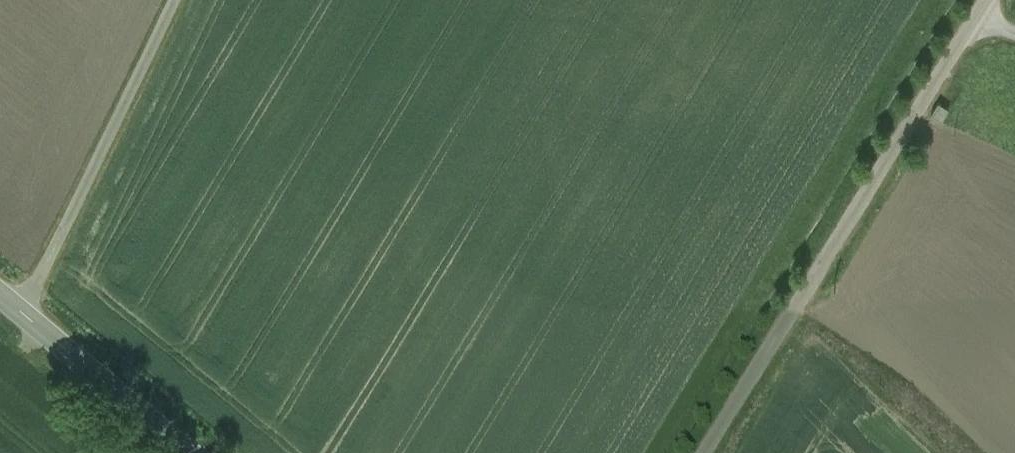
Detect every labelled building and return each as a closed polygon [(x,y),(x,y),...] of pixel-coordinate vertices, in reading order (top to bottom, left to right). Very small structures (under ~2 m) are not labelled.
[(942,119),(950,107),(940,101),(932,113),(942,119)]
